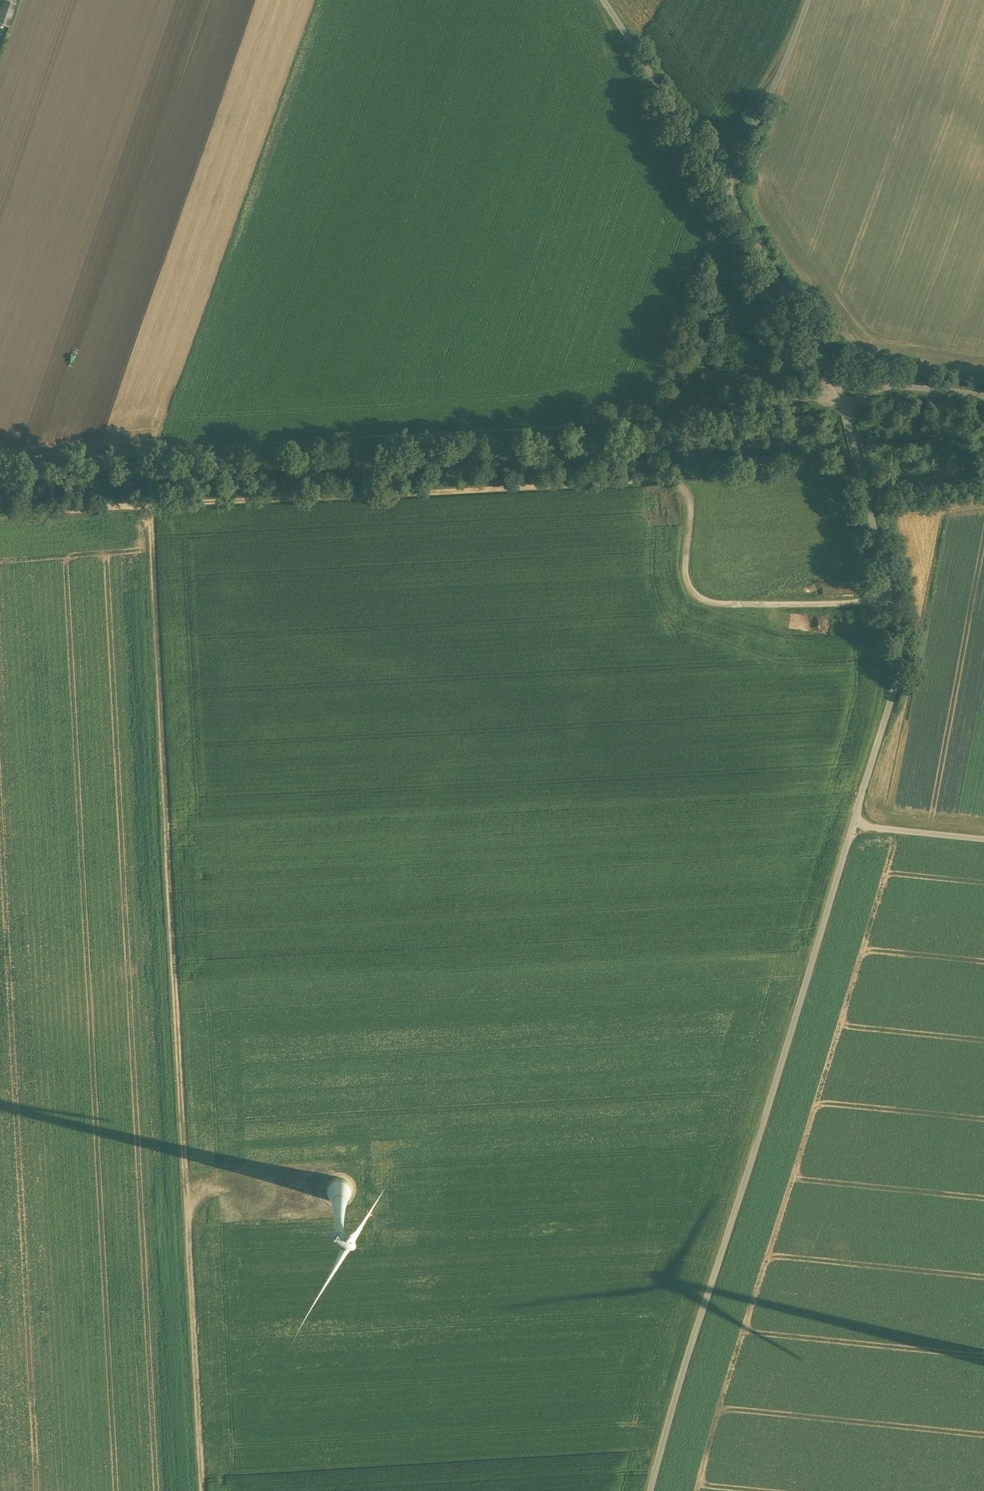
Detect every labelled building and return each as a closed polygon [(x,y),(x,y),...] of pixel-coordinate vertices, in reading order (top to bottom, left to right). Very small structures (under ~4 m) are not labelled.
[(5,1),(0,13),(0,25),(8,28),(16,5),(5,1)]
